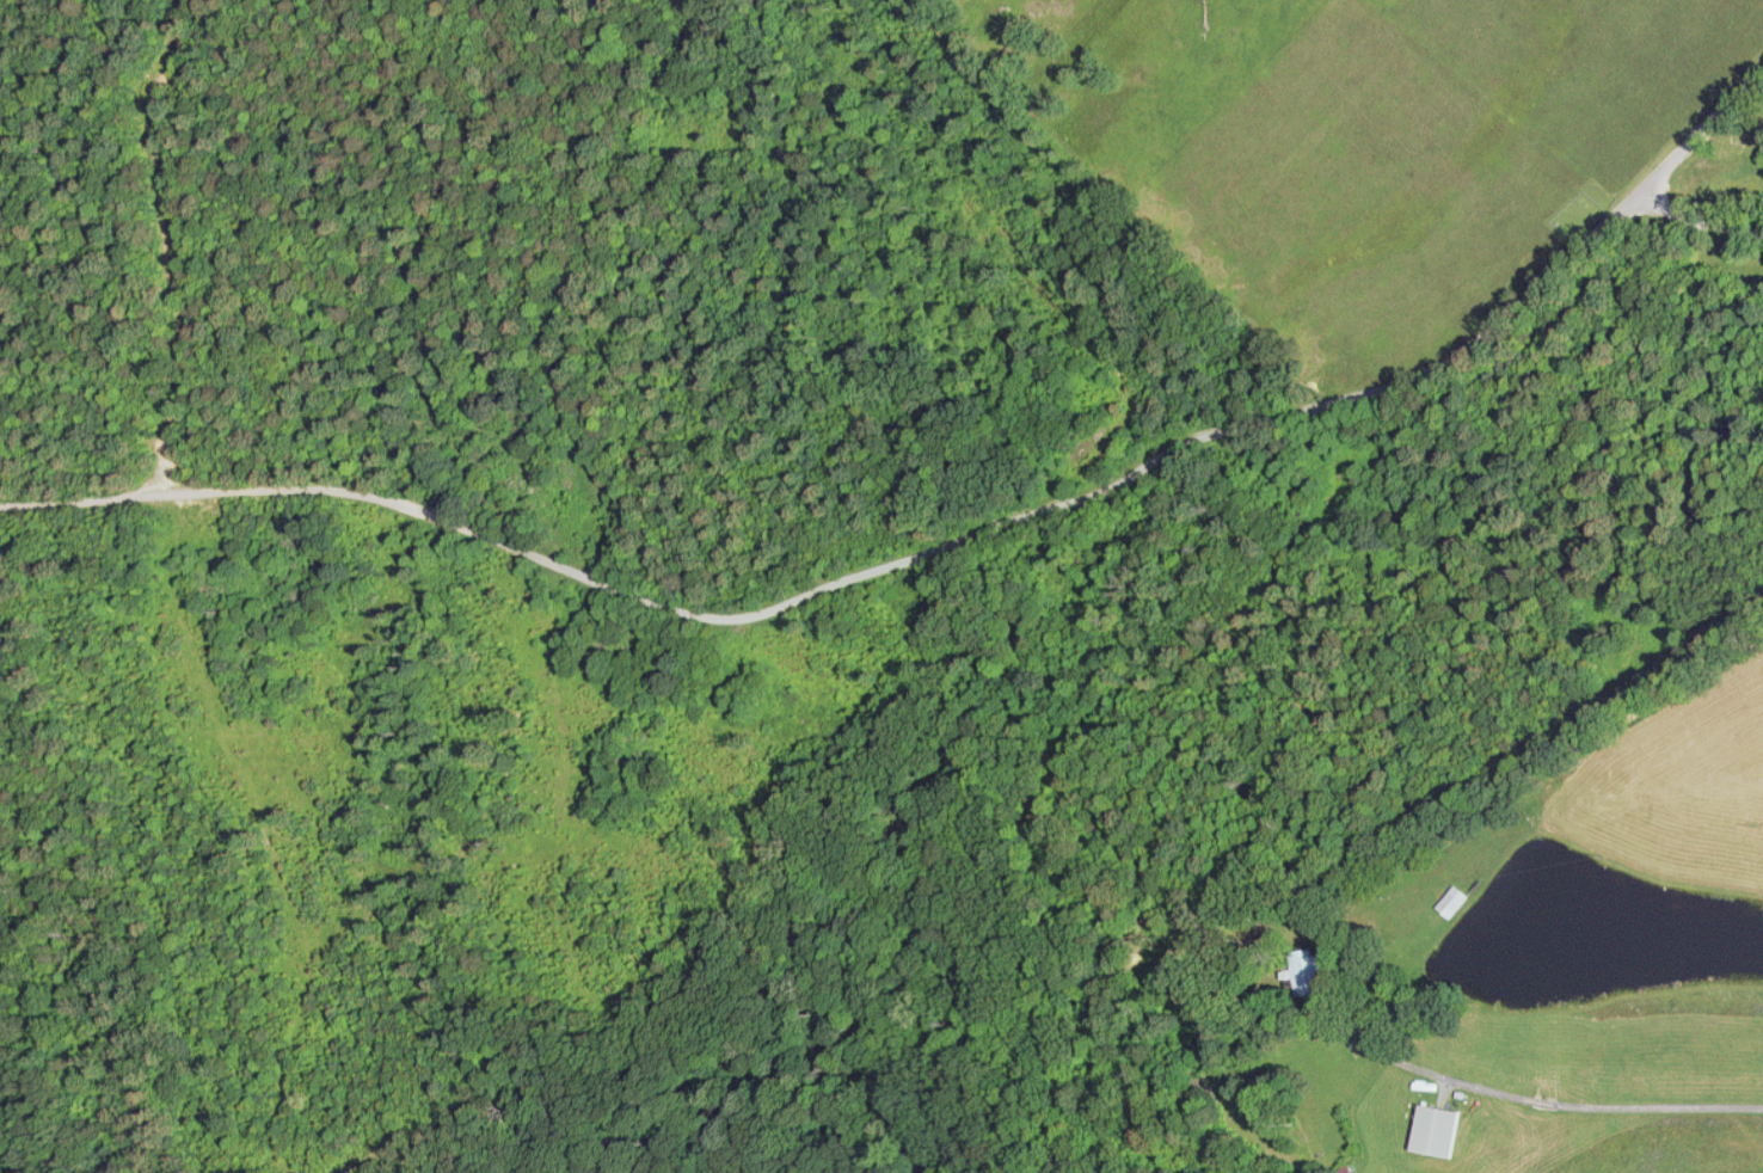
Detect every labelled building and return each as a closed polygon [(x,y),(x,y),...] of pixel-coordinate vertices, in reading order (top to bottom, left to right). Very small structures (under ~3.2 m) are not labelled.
[(1464,898),(1451,886),(1432,909),(1446,921),(1464,898)] [(1288,953),(1290,998),(1320,997),(1318,952),(1288,953)] [(1432,1157),(1440,1110),(1399,1103),(1390,1149),(1432,1157)]
